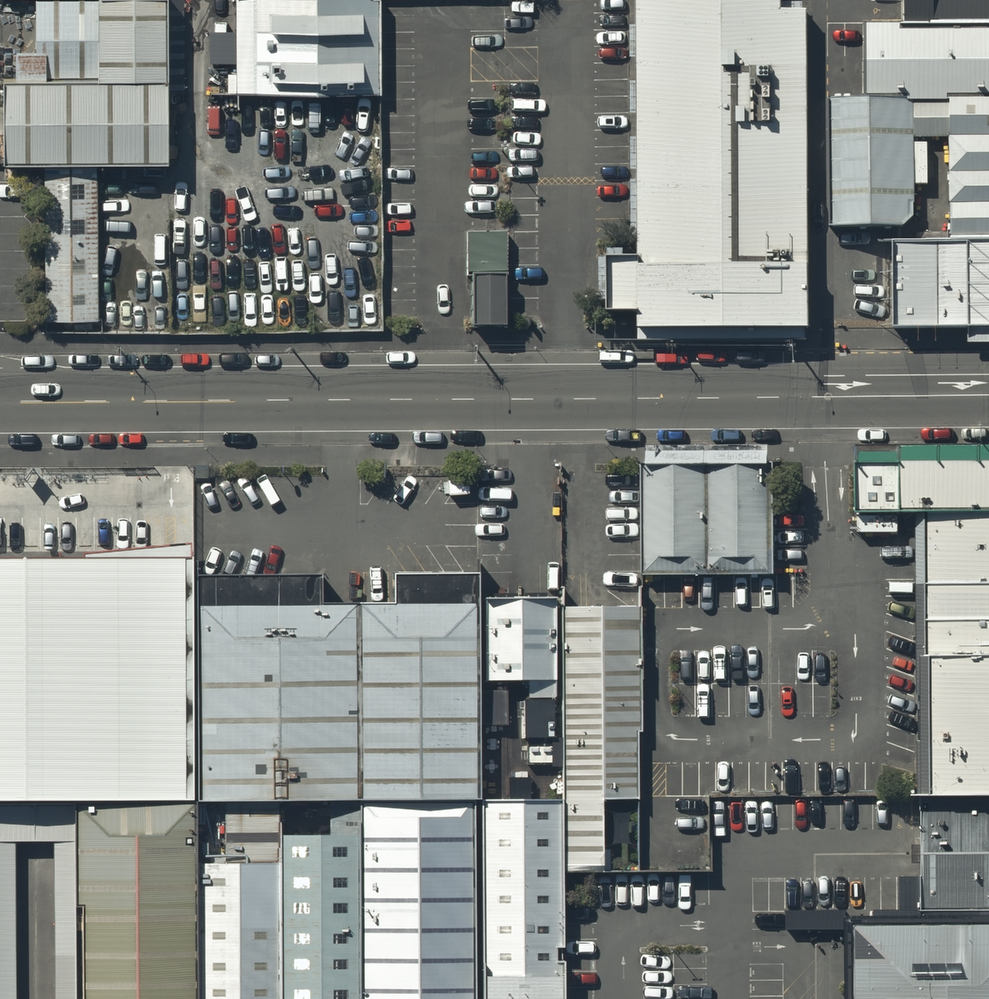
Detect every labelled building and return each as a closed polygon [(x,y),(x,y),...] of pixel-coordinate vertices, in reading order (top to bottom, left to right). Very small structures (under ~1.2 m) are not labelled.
[(373,6),(362,6),(362,0),(235,0),(235,99),(311,102),(311,166),(374,167),(373,6)] [(811,335),(809,17),(785,17),(785,0),(635,0),(637,274),(608,274),(609,325),(640,324),(640,336),(811,335)] [(903,19),(988,19),(988,0),(903,0),(903,19)] [(98,11),(38,11),(39,60),(18,61),(18,90),(48,89),(48,86),(98,86),(98,11)] [(166,14),(100,14),(100,89),(166,89),(166,14)] [(868,21),(868,94),(988,94),(988,20),(868,21)] [(167,92),(5,92),(5,175),(167,174),(167,92)] [(914,98),(831,98),(832,226),(906,227),(917,217),(914,98)] [(917,102),(918,138),(947,138),(948,238),(988,238),(988,101),(917,102)] [(45,178),(47,327),(99,327),(97,178),(45,178)] [(474,277),(474,329),(508,328),(506,232),(467,232),(468,277),(474,277)] [(898,329),(988,328),(988,241),(898,241),(898,329)] [(924,671),(935,671),(988,671),(988,460),(855,461),(855,532),(898,532),(898,512),(923,512),(924,671)] [(772,468),(641,469),(641,588),(772,588),(772,468)] [(0,559),(0,801),(195,800),(194,572),(194,558),(0,559)] [(200,575),(201,797),(473,795),(472,574),(389,574),(389,602),(319,603),(318,575),(200,575)] [(552,606),(482,606),(482,690),(551,692),(552,606)] [(636,620),(559,620),(561,881),(601,881),(601,810),(637,809),(636,620)] [(935,811),(988,811),(988,671),(935,671),(935,811)] [(194,809),(80,810),(80,909),(88,909),(88,998),(195,998),(194,809)] [(0,811),(0,998),(18,998),(17,850),(55,850),(56,998),(77,998),(76,811),(0,811)] [(557,813),(477,813),(477,998),(558,998),(557,813)] [(922,917),(988,917),(988,817),(921,817),(922,917)] [(466,820),(355,821),(357,998),(468,998),(466,820)] [(352,847),(277,847),(278,998),(353,998),(352,847)] [(274,873),(198,873),(199,998),(274,998),(274,873)] [(917,883),(748,887),(749,920),(917,916),(917,883)] [(859,998),(988,998),(988,934),(859,935),(859,998)]
